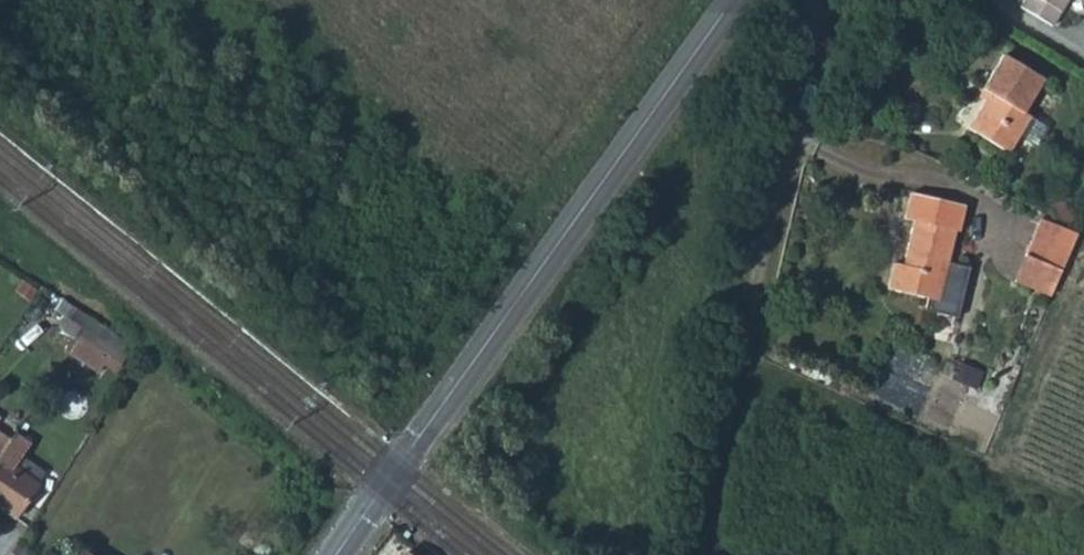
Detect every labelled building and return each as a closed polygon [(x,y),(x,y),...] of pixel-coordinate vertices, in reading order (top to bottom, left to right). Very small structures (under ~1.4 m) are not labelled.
[(1017,2),(1045,19),(1056,0),(1018,0),(1017,2)] [(1002,52),(986,79),(993,84),(989,90),(967,124),(1008,149),(1030,112),(1022,108),(1040,75),(1002,52)] [(993,84),(986,79),(982,86),(989,90),(993,84)] [(896,263),(890,290),(930,298),(928,309),(961,316),(971,266),(950,262),(956,230),(960,230),(965,206),(908,195),(904,218),(913,221),(905,264),(896,263)] [(1024,253),(1063,268),(1076,232),(1039,216),(1024,253)] [(90,319),(61,299),(54,309),(63,315),(55,326),(75,341),(90,319)] [(90,319),(75,341),(107,363),(122,341),(90,319)] [(13,515),(44,470),(21,454),(28,444),(13,433),(0,451),(0,507),(13,515)] [(13,546),(7,554),(26,554),(13,546)]
